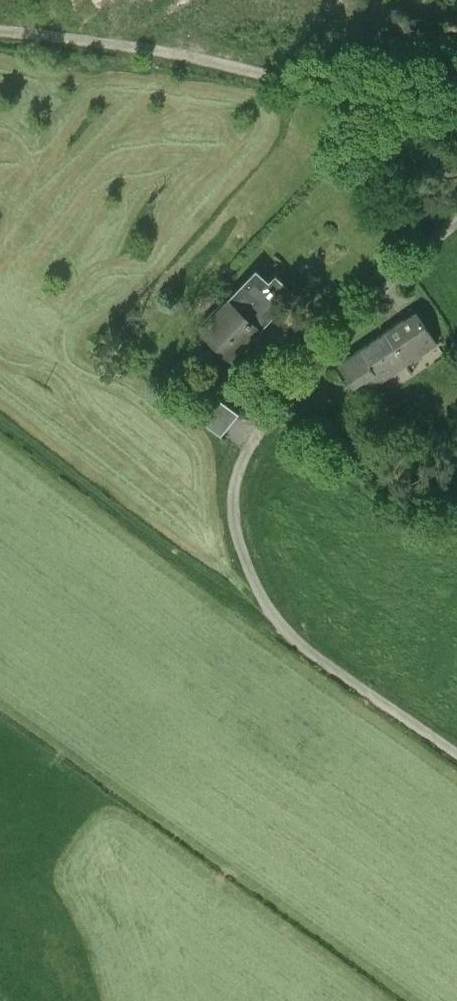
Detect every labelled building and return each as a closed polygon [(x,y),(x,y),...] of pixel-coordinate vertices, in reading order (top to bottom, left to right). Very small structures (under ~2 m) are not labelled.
[(310,309),(263,260),(193,327),(219,354),(248,325),(269,347),(310,309)] [(441,361),(413,323),(341,375),(358,398),(377,384),(388,400),(441,361)] [(198,419),(221,435),(237,414),(214,397),(198,419)]
